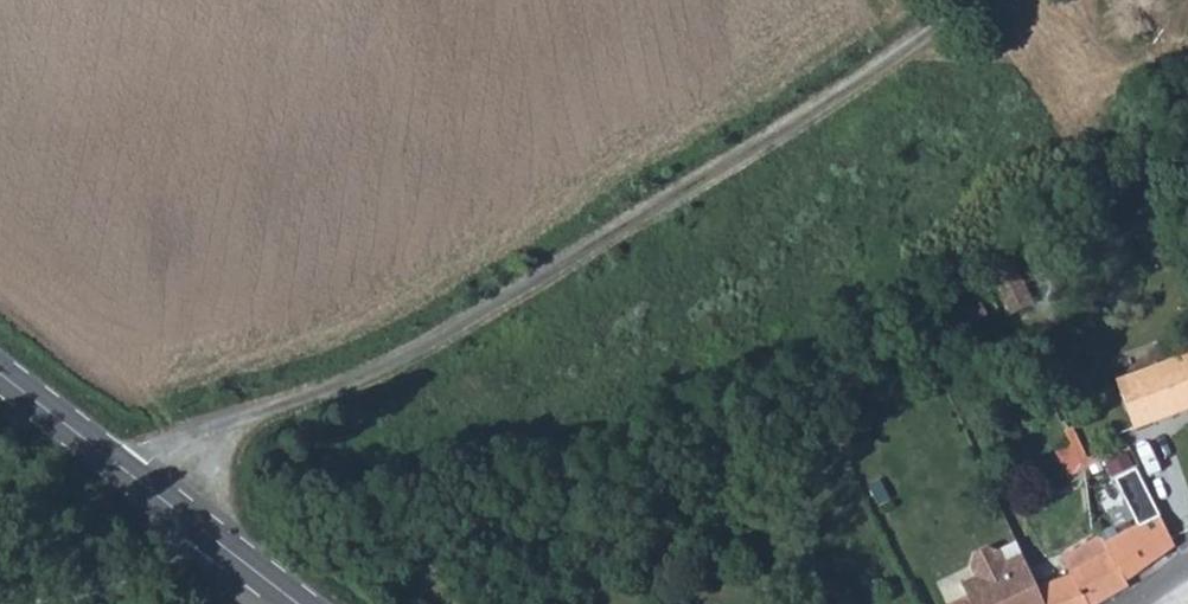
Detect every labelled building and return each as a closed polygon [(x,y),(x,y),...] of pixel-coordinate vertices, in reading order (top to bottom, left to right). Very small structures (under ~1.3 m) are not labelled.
[(1149,438),(1187,421),(1187,367),(1129,393),(1149,438)] [(1067,453),(1080,486),(1121,467),(1106,437),(1067,453)] [(1039,590),(1045,603),(1096,603),(1129,590),(1131,582),(1178,551),(1160,517),(1105,546),(1101,539),(1064,557),(1071,577),(1039,590)]
